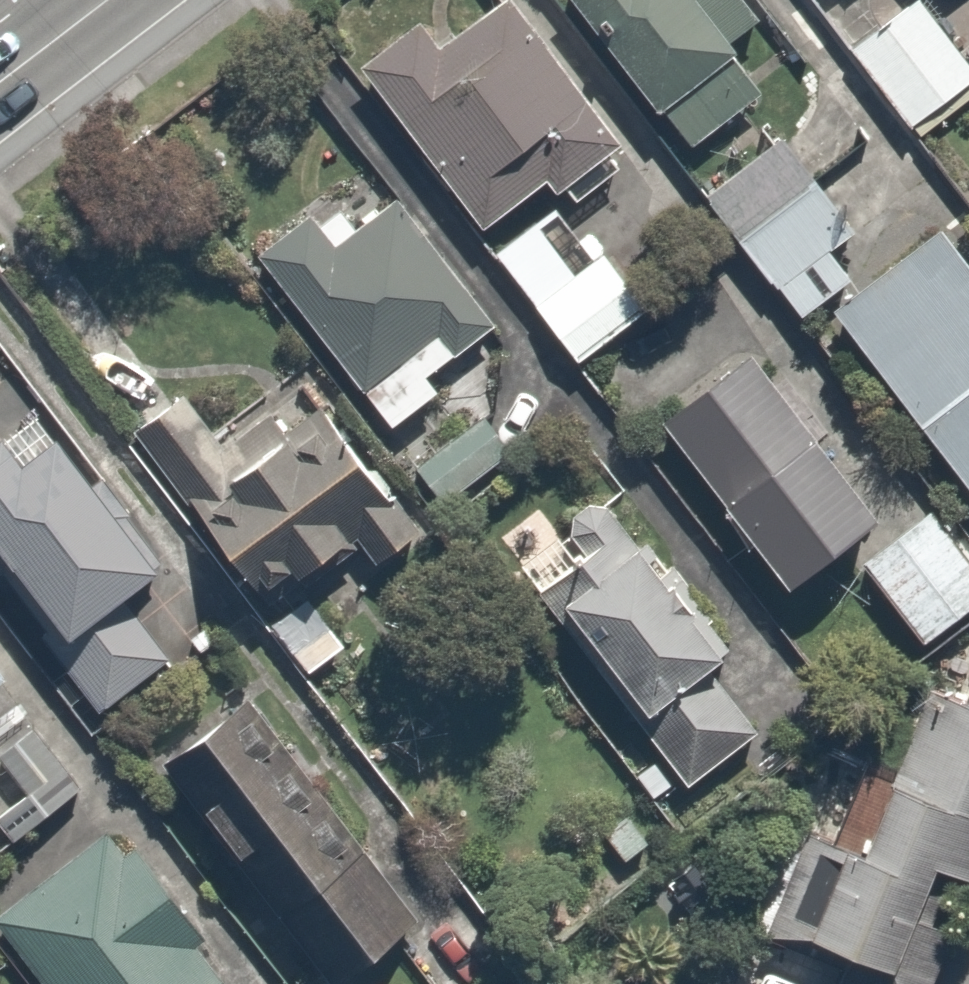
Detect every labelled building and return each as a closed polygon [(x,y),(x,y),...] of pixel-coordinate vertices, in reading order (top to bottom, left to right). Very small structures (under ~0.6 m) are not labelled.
[(566,204),(617,164),(598,139),(608,132),(507,0),(488,0),(429,46),(411,22),(348,71),(474,235),(546,179),(566,204)] [(739,69),(716,38),(748,15),(737,0),(561,0),(642,111),(651,105),(679,143),(715,117),(700,98),(739,69)] [(844,43),(908,129),(968,84),(968,81),(909,0),(902,0),(844,43)] [(803,174),(778,142),(703,203),(728,234),(803,174)] [(398,199),(278,286),(352,389),(417,343),(429,358),(484,318),(398,199)] [(608,252),(597,260),(558,207),(491,256),(574,367),(651,311),(608,252)] [(921,226),(816,314),(968,496),(968,283),(921,226)] [(858,517),(734,362),(650,430),(774,584),(858,517)] [(408,535),(295,385),(233,431),(193,379),(118,436),(254,616),(344,549),(360,571),(408,535)] [(522,439),(488,397),(403,466),(437,509),(522,439)] [(84,705),(168,639),(120,578),(149,555),(48,427),(7,460),(0,451),(0,578),(51,643),(42,651),(84,705)] [(548,601),(689,783),(755,732),(700,662),(713,652),(594,498),(554,529),(565,545),(553,554),(574,581),(548,601)] [(924,499),(852,554),(923,649),(968,614),(968,558),(924,499)] [(911,693),(886,779),(843,766),(820,842),(789,833),(759,933),(835,956),(827,983),(922,983),(940,924),(923,919),(937,872),(964,880),(968,862),(968,710),(911,693)] [(240,696),(136,773),(290,983),(329,983),(408,926),(240,696)] [(28,712),(0,733),(0,786),(17,808),(70,768),(28,712)] [(0,919),(0,931),(39,983),(218,983),(181,933),(190,926),(134,850),(121,859),(106,840),(0,919)]
